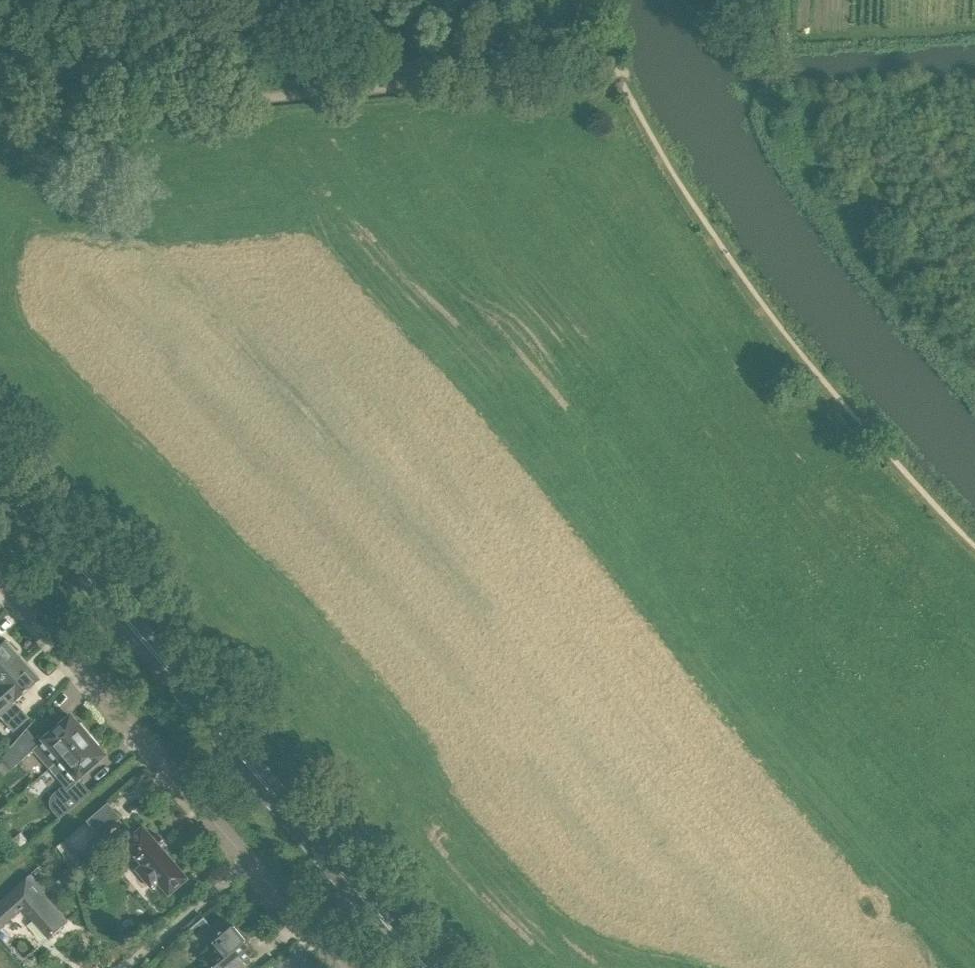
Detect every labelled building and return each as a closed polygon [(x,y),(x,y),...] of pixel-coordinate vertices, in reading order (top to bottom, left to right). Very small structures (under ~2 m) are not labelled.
[(23,661),(15,652),(17,650),(9,642),(7,644),(5,641),(1,645),(0,644),(0,681),(23,661)] [(0,681),(0,716),(14,732),(29,718),(15,703),(40,680),(38,678),(40,676),(32,667),(30,669),(23,661),(0,681)] [(50,750),(59,760),(90,733),(81,722),(78,724),(71,716),(65,722),(60,717),(50,726),(54,731),(39,744),(40,744),(47,753),(50,750)] [(40,744),(39,744),(27,729),(2,756),(12,767),(24,757),(25,758),(40,744)] [(59,760),(50,768),(65,784),(54,794),(53,795),(52,796),(51,798),(50,800),(50,802),(50,804),(51,805),(51,807),(53,809),(60,817),(88,794),(76,779),(104,755),(97,746),(100,744),(90,733),(59,760)] [(89,818),(96,826),(92,830),(101,841),(121,824),(105,805),(89,818)] [(189,878),(143,826),(124,843),(142,864),(136,870),(152,889),(159,883),(169,895),(189,878)] [(3,926),(23,909),(49,938),(67,922),(27,878),(0,902),(0,929),(3,926)] [(212,927),(204,917),(198,922),(219,947),(209,955),(216,964),(211,967),(241,967),(246,964),(242,960),(252,952),(244,943),(246,940),(234,925),(231,928),(223,918),(212,927)]
